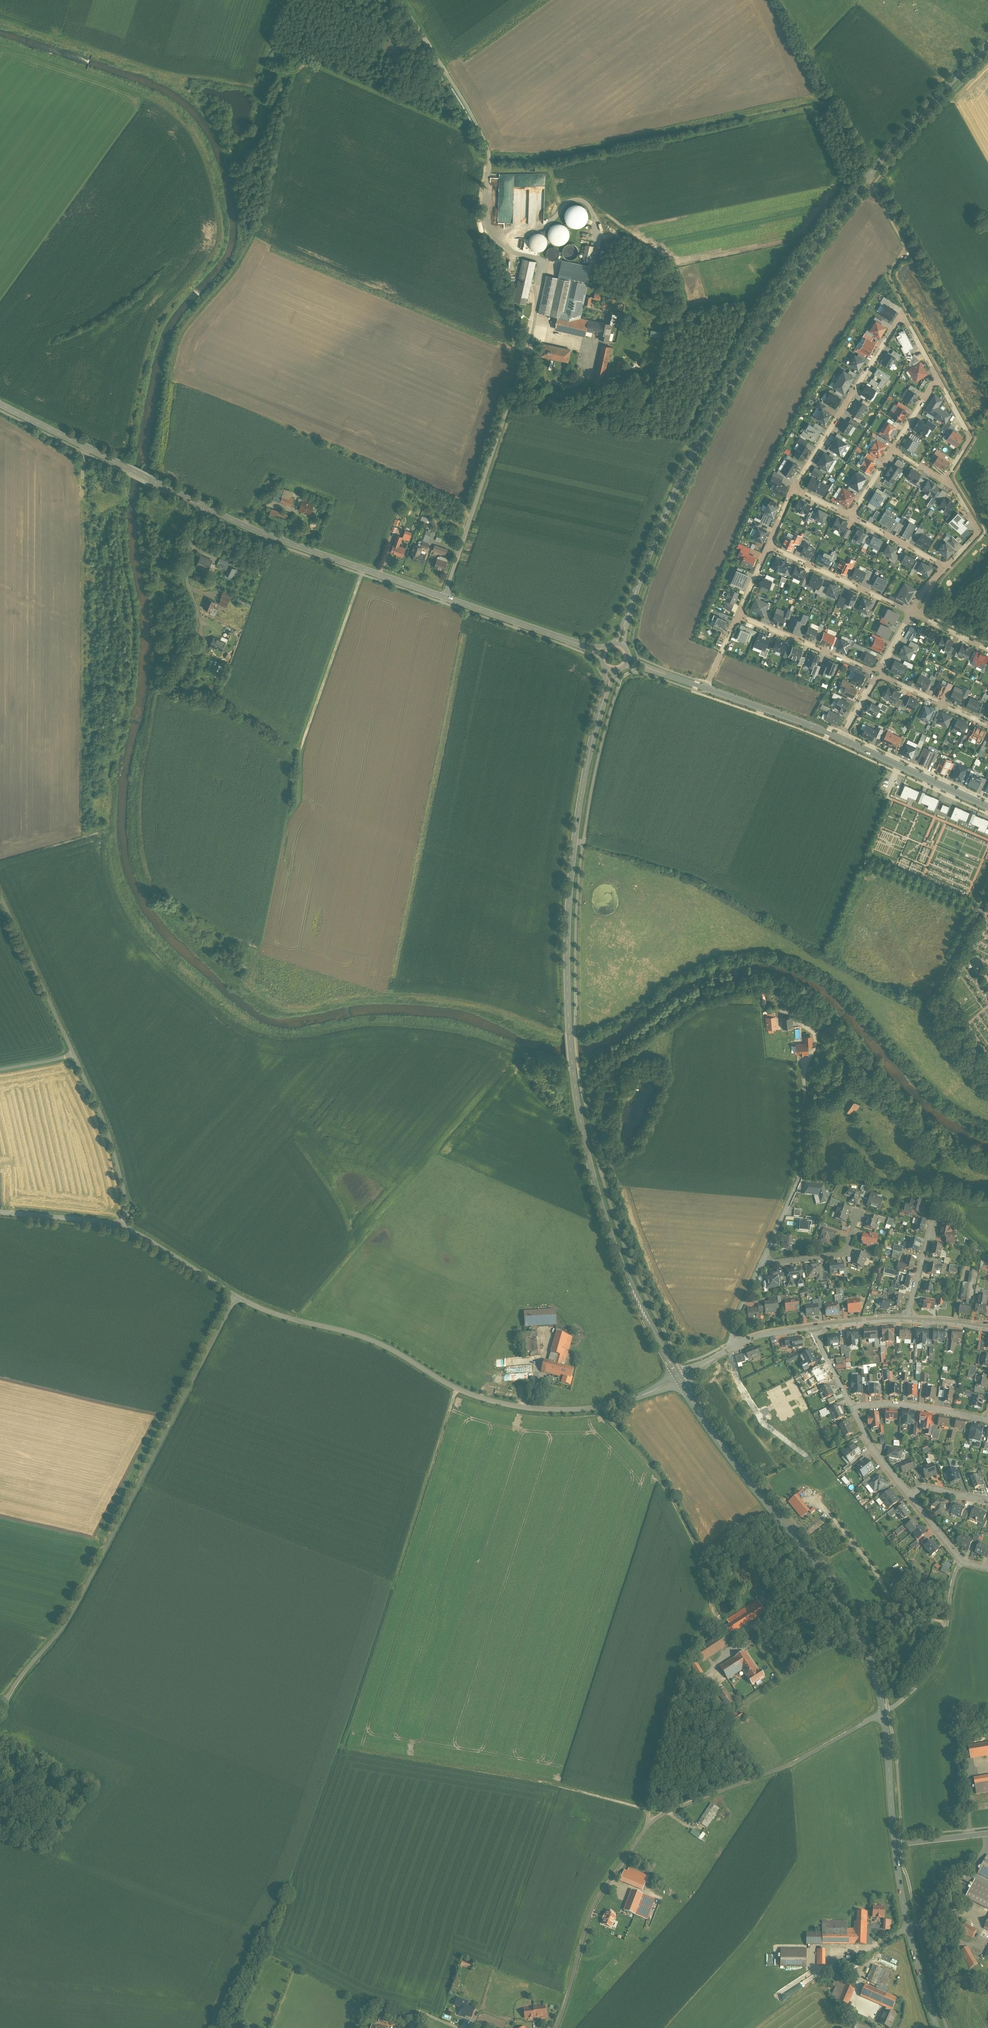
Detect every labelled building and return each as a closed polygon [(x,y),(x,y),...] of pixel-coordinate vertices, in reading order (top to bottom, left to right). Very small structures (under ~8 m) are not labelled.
[(395,32),(390,34),(395,45),(400,42),(395,32)] [(585,210),(583,207),(579,205),(575,205),(571,206),(567,209),(565,212),(565,217),(566,221),(569,225),(572,227),(576,228),(578,227),(582,226),(583,225),(586,222),(587,218),(587,214),(585,210)] [(564,225),(561,224),(557,224),(553,225),(550,228),(548,232),(548,235),(549,238),(551,241),(553,243),(556,244),(559,244),(563,243),(566,241),(568,237),(569,233),(568,229),(566,227),(564,225)] [(541,233),(538,233),(535,233),(533,234),(530,236),(529,240),(529,243),(529,246),(531,248),(535,250),(538,251),(542,250),(545,248),(546,245),(547,241),(546,238),(543,235),(541,233)] [(577,247),(576,246),(574,244),(571,244),(567,244),(565,246),(564,247),(563,250),(562,253),(563,255),(565,257),(567,259),(570,259),(572,259),(574,258),(576,256),(577,255),(578,252),(578,250),(577,247)] [(594,246),(586,244),(583,258),(591,260),(594,246)] [(554,247),(553,247),(551,247),(549,248),(547,250),(546,252),(546,254),(547,255),(548,257),(550,259),(552,259),(554,259),(556,258),(557,257),(558,255),(559,253),(559,252),(558,250),(556,248),(554,247)] [(536,263),(522,260),(512,302),(526,305),(536,263)] [(562,260),(558,278),(585,284),(589,266),(562,260)] [(558,278),(546,275),(538,312),(558,316),(555,329),(585,335),(586,330),(588,319),(581,317),(588,284),(585,284),(558,278)] [(885,305),(888,306),(891,301),(884,296),(880,302),(882,303),(885,305)] [(880,313),(890,319),(895,311),(888,306),(885,305),(880,313)] [(617,315),(608,313),(606,322),(588,319),(586,330),(600,333),(599,338),(609,340),(611,328),(609,327),(610,324),(615,325),(617,315)] [(870,330),(874,333),(879,336),(885,327),(880,323),(876,321),(874,324),(872,328),(870,330)] [(865,333),(871,337),(874,333),(870,330),(868,328),(865,333)] [(663,332),(651,330),(650,336),(661,338),(663,332)] [(901,336),(898,338),(903,346),(901,347),(904,354),(910,351),(909,350),(913,348),(904,330),(899,333),(901,336)] [(871,341),(866,338),(863,343),(871,349),(872,349),(871,348),(875,343),(871,341)] [(571,349),(544,343),(541,356),(567,362),(571,349)] [(868,355),(871,349),(863,343),(862,344),(863,344),(860,349),(859,349),(865,353),(868,355)] [(610,347),(601,345),(593,378),(603,381),(610,347)] [(885,354),(880,362),(885,365),(889,367),(895,358),(887,353),(886,354),(885,354)] [(849,364),(858,369),(860,366),(863,360),(856,356),(855,355),(851,360),(849,364)] [(849,364),(851,360),(849,359),(846,364),(850,367),(851,366),(858,370),(861,366),(860,366),(858,369),(849,364)] [(626,362),(618,361),(616,370),(623,372),(626,362)] [(914,366),(908,370),(916,381),(927,374),(920,362),(914,366)] [(877,368),(874,374),(882,378),(879,383),(878,385),(882,387),(889,376),(877,368)] [(848,373),(843,370),(841,374),(839,372),(836,377),(849,385),(851,382),(850,382),(854,377),(853,376),(848,373)] [(849,385),(836,377),(833,382),(835,383),(833,386),(837,389),(843,392),(844,393),(847,387),(847,388),(849,385)] [(879,383),(871,378),(869,382),(877,387),(878,385),(879,383)] [(866,384),(861,392),(869,397),(874,389),(866,384)] [(910,389),(904,397),(911,402),(917,393),(910,389)] [(827,396),(824,401),(829,404),(835,408),(840,399),(835,396),(831,393),(830,392),(827,396)] [(934,393),(925,410),(933,416),(939,406),(943,399),(934,393)] [(849,411),(860,418),(867,405),(857,398),(849,411)] [(815,407),(820,410),(822,408),(824,410),(827,406),(823,404),(821,402),(819,401),(815,407)] [(898,405),(891,415),(900,420),(906,411),(898,405)] [(933,416),(945,423),(951,414),(939,406),(933,416)] [(820,410),(816,418),(825,424),(831,414),(824,410),(822,408),(820,410)] [(846,416),(839,428),(848,433),(852,425),(856,427),(859,423),(846,416)] [(919,419),(914,428),(923,433),(928,424),(919,419)] [(889,421),(883,430),(889,433),(894,425),(889,421)] [(806,427),(806,428),(809,429),(807,431),(808,431),(807,433),(810,435),(812,436),(813,435),(817,437),(817,436),(815,435),(819,430),(816,428),(813,426),(809,424),(806,427)] [(953,429),(948,437),(956,442),(961,434),(953,429)] [(909,436),(904,445),(910,449),(916,441),(909,436)] [(800,444),(803,446),(804,445),(805,445),(807,442),(800,437),(796,442),(797,443),(800,445),(800,444)] [(832,442),(841,447),(844,443),(835,437),(832,442)] [(876,439),(870,449),(879,454),(885,444),(876,439)] [(838,452),(841,447),(832,442),(829,446),(838,452)] [(797,450),(794,454),(802,459),(804,456),(805,456),(807,453),(806,453),(808,449),(803,446),(800,444),(800,445),(797,450)] [(835,457),(824,451),(820,456),(831,463),(835,457)] [(939,454),(934,462),(942,468),(947,460),(939,454)] [(820,456),(816,463),(827,469),(831,463),(820,456)] [(866,457),(861,466),(869,471),(874,462),(866,457)] [(785,465),(794,471),(795,468),(796,468),(798,465),(794,463),(790,460),(788,459),(785,465)] [(897,459),(894,464),(901,468),(904,463),(897,459)] [(892,463),(888,470),(897,476),(902,469),(901,468),(894,464),(892,463)] [(786,474),(790,477),(792,473),(794,471),(785,465),(781,471),(786,474)] [(911,468),(906,477),(916,482),(921,473),(911,468)] [(888,470),(884,477),(886,478),(892,482),(893,482),(897,476),(888,470)] [(773,475),(781,479),(783,476),(774,471),(772,475),(773,475)] [(855,472),(851,478),(861,483),(865,477),(855,472)] [(781,479),(773,475),(769,483),(776,485),(777,482),(780,483),(781,479)] [(826,484),(812,478),(808,486),(822,493),(826,484)] [(851,478),(848,483),(858,489),(861,483),(851,478)] [(892,482),(886,478),(882,483),(889,487),(892,482)] [(928,479),(923,488),(932,494),(938,485),(928,479)] [(776,485),(773,491),(783,495),(786,486),(780,483),(777,482),(776,485)] [(292,491),(278,486),(273,500),(291,507),(294,498),(290,497),(292,491)] [(843,488),(837,498),(847,504),(853,495),(843,488)] [(877,489),(869,501),(877,506),(885,494),(877,489)] [(944,497),(939,505),(948,510),(952,502),(944,497)] [(313,504),(303,500),(299,510),(309,514),(313,504)] [(808,504),(799,500),(795,507),(805,512),(808,504)] [(877,506),(869,501),(867,505),(874,510),(877,506)] [(772,516),(773,517),(775,513),(776,513),(777,511),(776,511),(777,507),(768,503),(764,513),(770,515),(772,516)] [(818,508),(814,516),(822,520),(826,512),(818,508)] [(288,515),(272,509),(269,518),(285,524),(288,515)] [(887,509),(879,522),(890,527),(897,516),(887,509)] [(876,510),(872,517),(876,520),(880,512),(876,510)] [(962,516),(957,512),(950,520),(960,530),(965,524),(960,519),(962,516)] [(764,513),(760,522),(762,523),(768,525),(766,524),(770,515),(764,513)] [(837,517),(833,526),(842,530),(846,521),(837,517)] [(760,522),(754,519),(751,526),(757,529),(758,527),(760,528),(762,523),(760,522)] [(907,519),(900,531),(908,536),(915,524),(907,519)] [(757,529),(753,538),(762,542),(767,531),(760,528),(758,527),(757,529)] [(858,528),(854,536),(860,539),(864,531),(858,528)] [(917,541),(926,546),(930,538),(921,533),(917,541)] [(794,539),(786,535),(782,543),(790,547),(794,539)] [(947,535),(943,539),(943,540),(945,542),(946,542),(951,546),(952,545),(947,540),(950,538),(947,535)] [(402,538),(397,536),(390,554),(403,558),(406,548),(399,546),(402,538)] [(870,541),(869,544),(878,549),(882,540),(873,536),(870,541)] [(958,542),(952,536),(950,538),(947,540),(952,545),(954,547),(958,542)] [(951,546),(946,542),(945,542),(943,544),(940,547),(941,547),(938,550),(946,557),(954,549),(951,546)] [(805,543),(801,551),(810,556),(814,547),(805,543)] [(888,543),(884,551),(892,554),(895,547),(888,543)] [(743,557),(741,562),(751,567),(755,557),(747,554),(750,548),(743,544),(741,549),(740,551),(741,552),(740,554),(743,555),(742,557),(743,557)] [(422,548),(413,545),(410,554),(413,556),(412,561),(423,565),(425,557),(420,555),(422,548)] [(448,550),(435,546),(433,552),(446,556),(448,550)] [(824,551),(819,560),(826,563),(831,554),(824,551)] [(905,552),(900,560),(910,565),(914,556),(905,552)] [(208,558),(201,555),(197,565),(208,570),(212,560),(208,558)] [(787,562),(776,557),(773,566),(783,571),(787,562)] [(446,561),(436,558),(433,569),(443,572),(446,561)] [(841,559),(837,568),(845,571),(849,563),(841,559)] [(236,568),(219,561),(217,565),(227,569),(225,573),(232,577),(236,568)] [(921,561),(917,567),(928,573),(931,566),(921,561)] [(804,570),(796,566),(792,575),(801,578),(804,570)] [(855,567),(852,575),(861,579),(864,571),(855,567)] [(734,576),(745,581),(747,575),(741,572),(737,570),(735,574),(734,576)] [(821,578),(813,574),(809,583),(817,587),(821,578)] [(877,574),(872,583),(882,587),(886,578),(877,574)] [(742,587),(745,581),(734,576),(733,578),(731,582),(736,584),(742,587)] [(770,582),(763,578),(759,587),(766,590),(770,582)] [(837,586),(834,584),(833,584),(833,585),(830,583),(828,588),(826,592),(827,593),(836,597),(840,588),(837,586)] [(916,590),(908,585),(904,592),(901,591),(897,597),(904,601),(908,603),(916,590)] [(738,593),(730,589),(729,592),(728,592),(726,596),(727,596),(726,599),(734,603),(734,601),(736,596),(738,593)] [(232,594),(224,590),(222,594),(222,595),(220,599),(221,599),(219,603),(226,606),(232,594)] [(857,595),(848,591),(845,598),(843,601),(847,602),(853,605),(857,595)] [(845,598),(841,596),(837,604),(845,608),(847,602),(843,601),(845,598)] [(216,601),(208,597),(204,607),(212,610),(213,606),(216,601)] [(872,602),(863,598),(858,609),(867,613),(869,609),(872,602)] [(767,604),(756,599),(751,609),(763,613),(767,604)] [(213,606),(212,610),(210,613),(215,615),(218,608),(213,606)] [(785,612),(777,608),(772,620),(780,623),(785,612)] [(898,613),(888,608),(885,616),(884,616),(888,618),(894,621),(898,613)] [(719,616),(727,620),(729,615),(721,612),(719,616)] [(715,620),(713,626),(722,630),(727,620),(719,616),(717,616),(715,620)] [(801,621),(793,618),(789,627),(796,630),(801,621)] [(737,632),(739,633),(740,629),(750,633),(747,641),(749,642),(751,638),(750,638),(753,629),(747,627),(747,628),(745,627),(745,626),(741,624),(737,632)] [(884,625),(881,624),(877,632),(887,636),(891,628),(884,625)] [(928,629),(925,628),(925,627),(922,625),(918,634),(920,635),(920,636),(924,638),(925,637),(933,641),(937,632),(928,628),(928,629)] [(816,630),(808,626),(805,634),(813,637),(816,630)] [(918,630),(911,626),(905,636),(912,640),(918,630)] [(750,633),(740,629),(739,633),(737,637),(741,639),(740,640),(743,641),(744,640),(747,641),(750,633)] [(824,632),(821,640),(830,644),(833,635),(824,632)] [(759,634),(755,644),(759,645),(758,647),(761,648),(764,649),(765,647),(767,641),(769,638),(765,636),(763,635),(759,634)] [(946,638),(943,636),(939,645),(943,647),(946,649),(946,648),(949,650),(951,646),(953,641),(950,639),(946,637),(946,638)] [(225,642),(214,637),(211,644),(222,650),(225,642)] [(875,637),(871,645),(880,649),(883,641),(875,637)] [(840,638),(837,646),(845,649),(848,641),(840,638)] [(786,643),(776,639),(772,648),(781,652),(783,652),(785,647),(786,643)] [(911,640),(908,646),(914,649),(916,651),(919,644),(911,640)] [(902,651),(900,654),(910,659),(914,649),(908,646),(905,644),(903,648),(902,647),(901,651),(902,651)] [(955,648),(952,653),(958,656),(959,654),(961,648),(956,645),(955,648)] [(966,646),(963,645),(961,648),(959,654),(967,658),(972,649),(969,648),(969,647),(966,646)] [(794,646),(790,655),(797,658),(801,649),(794,646)] [(951,646),(949,650),(947,654),(951,656),(952,653),(955,648),(951,646)] [(766,648),(765,647),(764,649),(761,648),(759,654),(766,657),(769,649),(766,648)] [(789,648),(785,647),(783,652),(781,652),(780,655),(785,657),(789,648)] [(974,658),(972,663),(977,666),(983,654),(977,651),(974,658)] [(818,656),(810,652),(806,662),(814,665),(818,656)] [(977,666),(982,668),(983,668),(985,663),(987,658),(987,657),(983,654),(977,666)] [(836,663),(828,660),(824,669),(833,673),(836,663)] [(895,660),(891,670),(897,673),(898,672),(903,674),(907,665),(903,664),(895,660)] [(905,660),(903,664),(907,665),(912,668),(914,664),(905,660)] [(857,672),(855,671),(855,672),(852,679),(861,683),(865,676),(857,672)] [(920,675),(916,684),(927,688),(929,683),(931,680),(929,679),(920,675)] [(938,682),(934,692),(943,696),(945,691),(947,686),(938,682)] [(850,686),(846,684),(846,686),(843,693),(853,697),(856,689),(850,686)] [(971,690),(964,687),(962,692),(964,693),(963,696),(967,698),(971,690)] [(892,689),(889,688),(885,695),(888,696),(887,698),(893,701),(896,702),(898,697),(900,693),(896,691),(896,690),(893,689),(892,689)] [(962,692),(954,689),(950,699),(953,700),(953,701),(956,702),(956,701),(959,703),(963,696),(964,693),(962,692)] [(898,697),(896,702),(893,701),(892,704),(898,707),(899,705),(901,702),(903,699),(898,697)] [(920,701),(910,697),(908,700),(906,705),(906,706),(916,710),(920,701)] [(849,702),(839,698),(835,706),(845,711),(849,702)] [(971,698),(966,707),(971,709),(971,708),(976,711),(980,702),(971,698)] [(878,706),(872,702),(870,705),(869,707),(868,707),(865,712),(871,715),(872,714),(876,716),(880,709),(881,707),(878,706)] [(888,705),(880,702),(878,706),(881,707),(880,709),(885,712),(888,705)] [(919,717),(930,722),(936,709),(931,706),(930,708),(925,705),(919,717)] [(841,716),(829,710),(825,719),(837,724),(841,716)] [(953,716),(942,712),(939,719),(937,722),(948,727),(953,716)] [(968,723),(958,719),(953,730),(957,732),(958,729),(964,732),(968,723)] [(866,726),(862,735),(872,740),(874,735),(876,731),(876,730),(866,726)] [(878,727),(876,730),(876,731),(874,735),(879,738),(883,729),(878,727)] [(985,732),(976,727),(974,731),(972,736),(973,737),(977,739),(976,740),(980,742),(981,741),(985,732)] [(888,731),(883,742),(896,749),(899,743),(901,738),(888,731)] [(967,735),(962,733),(958,741),(963,743),(966,737),(967,735)] [(916,748),(907,743),(902,753),(912,758),(914,754),(917,748),(916,748)] [(930,750),(925,747),(919,761),(922,763),(923,762),(924,763),(929,766),(932,760),(935,753),(930,751),(930,750)] [(946,760),(942,758),(937,769),(946,773),(949,767),(951,762),(951,761),(947,759),(946,760)] [(958,764),(953,777),(962,781),(965,774),(966,770),(967,768),(958,764)] [(981,777),(973,774),(969,783),(978,787),(979,785),(982,778),(981,777)] [(987,779),(981,776),(981,777),(982,778),(979,785),(983,787),(987,779)] [(926,794),(925,793),(925,792),(920,790),(920,791),(909,786),(905,785),(900,796),(907,800),(909,797),(916,800),(916,801),(921,803),(921,802),(929,805),(927,808),(935,811),(940,799),(936,798),(932,796),(931,796),(926,794)] [(943,804),(940,810),(947,813),(950,807),(943,804)] [(956,806),(951,818),(958,821),(959,818),(967,821),(966,822),(971,824),(972,823),(979,826),(978,829),(985,832),(987,825),(987,820),(983,817),(983,818),(976,815),(975,814),(976,814),(971,811),(970,812),(967,811),(963,809),(956,806)] [(776,1016),(765,1017),(766,1029),(777,1029),(776,1016)] [(795,1017),(784,1017),(785,1028),(796,1027),(795,1017)] [(807,1043),(808,1046),(812,1046),(812,1036),(804,1037),(804,1043),(807,1043)] [(795,1043),(796,1055),(808,1054),(808,1046),(807,1043),(804,1043),(795,1043)] [(859,1106),(848,1099),(842,1109),(851,1114),(853,1110),(856,1112),(859,1106)] [(823,1186),(806,1184),(805,1194),(819,1195),(821,1204),(826,1203),(827,1200),(823,1186)] [(860,1193),(847,1189),(845,1195),(846,1194),(852,1196),(850,1202),(856,1205),(860,1193)] [(881,1201),(876,1199),(877,1196),(871,1194),(869,1201),(867,1206),(879,1210),(881,1206),(880,1205),(881,1201)] [(923,1203),(914,1201),(913,1207),(912,1207),(904,1205),(902,1212),(910,1215),(911,1212),(920,1214),(923,1203)] [(849,1209),(839,1206),(835,1219),(845,1223),(847,1218),(846,1217),(849,1210),(849,1209)] [(877,1219),(869,1217),(865,1228),(875,1231),(877,1227),(875,1226),(877,1219)] [(926,1223),(918,1221),(917,1221),(915,1220),(914,1224),(917,1224),(915,1231),(923,1233),(926,1223)] [(806,1222),(798,1221),(797,1232),(810,1233),(810,1227),(811,1227),(812,1222),(806,1222)] [(950,1228),(942,1227),(941,1231),(940,1237),(947,1238),(947,1240),(952,1241),(951,1245),(956,1246),(957,1241),(952,1240),(953,1236),(951,1235),(952,1233),(949,1232),(950,1228)] [(837,1233),(826,1230),(826,1229),(823,1229),(823,1232),(821,1237),(820,1242),(828,1245),(830,1240),(834,1241),(837,1233)] [(877,1238),(871,1237),(870,1236),(869,1237),(863,1236),(862,1242),(863,1244),(863,1245),(867,1245),(867,1248),(871,1247),(871,1245),(876,1246),(876,1245),(877,1238)] [(790,1239),(783,1239),(782,1248),(786,1249),(786,1251),(791,1251),(792,1240),(790,1239)] [(921,1243),(910,1240),(908,1250),(918,1253),(921,1243)] [(942,1247),(933,1245),(931,1251),(930,1256),(940,1257),(941,1252),(942,1247)] [(872,1253),(864,1251),(863,1255),(866,1256),(865,1258),(870,1259),(872,1253)] [(895,1252),(893,1251),(891,1258),(899,1260),(899,1257),(900,1257),(901,1253),(895,1252)] [(863,1255),(856,1253),(852,1264),(862,1267),(865,1258),(866,1256),(863,1255)] [(915,1260),(907,1258),(905,1265),(900,1263),(899,1269),(904,1270),(905,1269),(912,1271),(915,1260)] [(843,1263),(829,1264),(830,1275),(839,1274),(839,1275),(840,1275),(839,1273),(844,1272),(844,1269),(843,1263)] [(942,1267),(929,1264),(927,1274),(935,1276),(936,1272),(940,1273),(942,1267)] [(958,1267),(950,1265),(949,1272),(956,1274),(958,1267)] [(820,1266),(807,1267),(808,1278),(820,1277),(822,1277),(822,1274),(820,1266)] [(790,1270),(786,1271),(786,1274),(787,1283),(792,1282),(792,1280),(797,1280),(798,1285),(803,1284),(801,1269),(796,1269),(790,1269),(790,1270)] [(775,1276),(775,1272),(770,1273),(770,1277),(763,1278),(764,1284),(768,1283),(768,1289),(769,1289),(769,1288),(777,1287),(777,1289),(782,1288),(780,1278),(780,1275),(775,1276)] [(910,1278),(903,1276),(901,1283),(900,1286),(904,1287),(908,1288),(910,1278)] [(901,1283),(896,1281),(895,1288),(903,1291),(904,1287),(900,1286),(901,1283)] [(933,1284),(926,1283),(924,1292),(932,1294),(933,1284)] [(970,1284),(963,1283),(961,1300),(966,1301),(971,1301),(972,1301),(974,1285),(970,1284)] [(987,1297),(980,1296),(978,1304),(977,1304),(976,1312),(976,1313),(979,1313),(980,1313),(986,1314),(987,1305),(987,1297)] [(902,1298),(894,1297),(893,1302),(892,1307),(901,1309),(902,1298)] [(787,1302),(785,1302),(785,1304),(786,1311),(795,1310),(795,1306),(798,1306),(798,1300),(787,1302)] [(934,1302),(924,1300),(923,1309),(933,1310),(934,1302)] [(848,1302),(847,1302),(848,1309),(849,1313),(860,1311),(859,1301),(848,1302)] [(890,1302),(883,1301),(882,1309),(887,1310),(889,1308),(889,1307),(892,1307),(893,1302),(890,1302)] [(971,1301),(966,1301),(966,1305),(960,1304),(959,1314),(970,1315),(971,1306),(970,1306),(971,1301)] [(769,1303),(764,1303),(764,1304),(765,1312),(765,1313),(778,1311),(777,1302),(769,1303)] [(835,1304),(830,1304),(830,1306),(825,1306),(826,1316),(838,1314),(837,1304),(837,1303),(835,1304)] [(816,1305),(805,1307),(807,1317),(819,1316),(818,1309),(817,1305),(816,1305)] [(758,1308),(747,1309),(748,1317),(751,1317),(752,1322),(760,1322),(759,1313),(759,1311),(758,1308)] [(555,1312),(524,1314),(525,1329),(556,1327),(555,1312)] [(557,1331),(546,1328),(545,1333),(556,1336),(557,1333),(557,1331)] [(893,1328),(881,1328),(882,1337),(883,1339),(883,1344),(885,1344),(894,1343),(894,1337),(893,1328)] [(876,1329),(864,1330),(865,1340),(877,1339),(876,1329)] [(909,1330),(903,1330),(900,1330),(900,1329),(899,1340),(911,1340),(911,1339),(911,1334),(909,1334),(909,1330)] [(928,1331),(921,1331),(921,1330),(917,1330),(916,1339),(927,1340),(928,1331)] [(945,1331),(933,1330),(933,1340),(938,1341),(938,1340),(944,1340),(944,1341),(945,1331)] [(853,1332),(846,1332),(847,1341),(848,1341),(848,1346),(848,1347),(849,1347),(855,1347),(854,1340),(858,1340),(857,1331),(853,1331),(853,1332)] [(539,1332),(526,1333),(525,1334),(521,1334),(522,1338),(526,1338),(527,1352),(530,1352),(531,1355),(531,1356),(535,1359),(541,1359),(539,1332)] [(556,1336),(551,1353),(549,1361),(560,1364),(561,1361),(565,1362),(572,1337),(557,1333),(556,1336)] [(839,1335),(827,1337),(828,1347),(833,1346),(840,1345),(839,1340),(840,1340),(839,1335)] [(797,1339),(792,1340),(791,1339),(785,1339),(786,1347),(789,1347),(789,1346),(792,1345),(792,1348),(798,1347),(798,1348),(803,1348),(801,1338),(797,1339)] [(757,1347),(745,1351),(749,1360),(760,1356),(757,1347)] [(805,1363),(801,1365),(804,1370),(804,1371),(809,1369),(808,1368),(808,1367),(816,1363),(816,1361),(811,1351),(804,1355),(802,1356),(805,1363)] [(803,1352),(785,1360),(787,1364),(802,1356),(804,1355),(803,1352)] [(744,1354),(736,1356),(737,1364),(746,1362),(744,1354)] [(549,1361),(545,1372),(560,1377),(561,1375),(564,1376),(562,1382),(570,1385),(572,1378),(571,1377),(574,1368),(560,1364),(549,1361)] [(808,1375),(806,1376),(808,1380),(809,1383),(816,1380),(818,1384),(826,1380),(820,1369),(808,1375)] [(979,1376),(978,1387),(976,1386),(976,1390),(982,1391),(983,1388),(987,1389),(987,1380),(987,1378),(979,1376)] [(859,1378),(852,1378),(853,1384),(851,1384),(852,1386),(853,1386),(853,1395),(862,1394),(861,1378),(859,1378)] [(899,1386),(890,1385),(889,1396),(898,1396),(899,1386)] [(828,1386),(820,1390),(822,1394),(823,1393),(826,1399),(833,1395),(828,1386)] [(880,1386),(869,1387),(870,1387),(871,1392),(870,1392),(870,1397),(881,1396),(880,1386)] [(917,1387),(908,1387),(908,1397),(916,1398),(917,1387)] [(936,1390),(927,1388),(925,1399),(934,1401),(936,1390)] [(953,1393),(945,1392),(943,1402),(951,1404),(953,1393)] [(983,1398),(975,1397),(974,1402),(973,1402),(972,1407),(973,1407),(982,1409),(983,1398)] [(839,1406),(830,1411),(831,1414),(832,1415),(834,1414),(837,1421),(833,1422),(836,1421),(844,1417),(839,1406)] [(826,1409),(819,1412),(822,1418),(831,1414),(830,1411),(827,1412),(826,1409)] [(897,1412),(886,1411),(885,1420),(890,1420),(897,1420),(897,1412)] [(914,1413),(903,1412),(902,1421),(903,1421),(903,1426),(906,1427),(907,1426),(910,1426),(910,1425),(913,1425),(914,1413)] [(932,1415),(921,1413),(919,1424),(923,1424),(923,1426),(926,1427),(929,1427),(930,1427),(932,1415)] [(878,1414),(870,1415),(870,1419),(868,1419),(868,1425),(871,1425),(871,1429),(878,1429),(880,1428),(879,1427),(878,1414)] [(950,1419),(939,1417),(938,1425),(944,1427),(948,1428),(948,1427),(950,1419)] [(967,1422),(956,1420),(955,1428),(965,1430),(967,1422)] [(847,1422),(839,1426),(841,1431),(839,1432),(842,1439),(845,1438),(853,1434),(847,1422)] [(984,1428),(973,1425),(969,1441),(980,1444),(984,1428)] [(929,1427),(926,1427),(925,1435),(932,1436),(933,1431),(934,1427),(930,1427),(929,1427)] [(853,1444),(841,1454),(850,1464),(858,1457),(857,1456),(861,1453),(853,1444)] [(902,1452),(889,1449),(888,1454),(890,1455),(889,1458),(900,1460),(902,1452)] [(933,1456),(927,1455),(928,1458),(929,1458),(931,1463),(935,1461),(933,1456)] [(957,1461),(948,1459),(950,1466),(952,1466),(954,1469),(959,1467),(957,1461)] [(862,1464),(860,1465),(859,1465),(855,1468),(864,1478),(874,1470),(867,1460),(862,1464)] [(911,1461),(899,1465),(902,1473),(914,1469),(911,1461)] [(933,1464),(923,1468),(923,1466),(919,1468),(922,1475),(923,1474),(925,1479),(931,1477),(930,1476),(936,1474),(936,1475),(937,1475),(933,1464)] [(956,1470),(946,1473),(951,1485),(961,1481),(956,1470)] [(871,1481),(865,1486),(866,1487),(869,1485),(874,1492),(877,1489),(878,1491),(886,1485),(879,1475),(871,1481)] [(976,1478),(972,1480),(975,1489),(984,1486),(982,1479),(980,1475),(975,1476),(976,1478)] [(884,1495),(879,1498),(879,1499),(884,1504),(885,1503),(889,1508),(899,1501),(890,1490),(884,1495)] [(882,1493),(875,1498),(877,1501),(879,1499),(879,1498),(884,1495),(882,1493)] [(797,1496),(789,1502),(802,1518),(809,1511),(797,1496)] [(945,1502),(933,1499),(931,1507),(936,1508),(934,1514),(941,1515),(942,1516),(943,1512),(945,1502)] [(910,1514),(903,1505),(895,1511),(897,1513),(900,1517),(901,1516),(903,1520),(906,1517),(910,1514)] [(965,1509),(956,1505),(952,1514),(953,1513),(957,1515),(956,1516),(961,1518),(965,1510),(965,1509)] [(893,1508),(887,1514),(890,1518),(897,1513),(895,1511),(893,1508)] [(987,1514),(975,1508),(970,1518),(971,1518),(977,1520),(976,1522),(976,1523),(977,1521),(981,1523),(982,1524),(984,1520),(987,1514)] [(969,1513),(965,1510),(961,1518),(966,1520),(969,1513)] [(984,1520),(982,1524),(981,1523),(979,1527),(984,1529),(987,1521),(984,1520)] [(913,1521),(905,1527),(911,1534),(912,1533),(919,1528),(913,1521)] [(901,1527),(895,1532),(897,1535),(904,1530),(901,1527)] [(919,1528),(912,1533),(918,1540),(926,1534),(920,1527),(919,1528)] [(973,1541),(962,1536),(958,1544),(969,1550),(972,1544),(973,1541)] [(925,1546),(930,1542),(926,1538),(921,1542),(925,1546)] [(925,1546),(924,1547),(932,1556),(939,1550),(931,1541),(930,1542),(925,1546)] [(980,1544),(976,1553),(981,1556),(981,1555),(987,1558),(987,1548),(980,1544)] [(951,1565),(946,1562),(942,1568),(948,1571),(951,1565)] [(725,1599),(723,1600),(720,1601),(719,1603),(717,1605),(717,1607),(719,1610),(721,1612),(724,1613),(726,1613),(729,1612),(731,1609),(732,1607),(731,1604),(730,1602),(728,1600),(725,1599)] [(739,1612),(727,1620),(730,1624),(726,1627),(731,1634),(765,1612),(757,1600),(739,1612)] [(720,1635),(695,1652),(702,1662),(727,1646),(720,1635)] [(758,1672),(744,1651),(719,1667),(727,1679),(742,1670),(748,1679),(758,1672)] [(703,1673),(697,1663),(692,1666),(698,1676),(703,1673)] [(758,1672),(748,1679),(752,1685),(764,1677),(760,1670),(758,1672)] [(724,1688),(718,1692),(728,1708),(734,1703),(724,1688)] [(741,1713),(731,1719),(733,1723),(743,1717),(741,1713)] [(969,1746),(971,1758),(987,1756),(987,1743),(969,1746)] [(974,1778),(977,1794),(987,1792),(987,1776),(974,1778)] [(713,1813),(708,1809),(699,1822),(704,1826),(713,1813)] [(987,1855),(978,1874),(987,1879),(987,1856),(987,1855)] [(647,1879),(624,1870),(620,1881),(643,1890),(647,1879)] [(975,1880),(966,1898),(987,1909),(987,1886),(975,1880)] [(650,1897),(632,1891),(626,1906),(624,1910),(624,1911),(635,1915),(642,1918),(650,1897)] [(616,1902),(610,1900),(607,1908),(617,1912),(618,1908),(624,1910),(626,1906),(620,1904),(620,1903),(616,1901),(616,1902)] [(884,1908),(873,1907),(873,1917),(884,1918),(884,1908)] [(613,1913),(608,1911),(606,1916),(605,1915),(603,1920),(604,1920),(602,1924),(611,1927),(615,1916),(612,1915),(613,1913)] [(867,1912),(858,1911),(857,1922),(866,1922),(867,1912)] [(854,1929),(847,1929),(847,1922),(822,1922),(822,1934),(806,1934),(806,1944),(847,1944),(866,1945),(867,1922),(866,1922),(857,1922),(855,1922),(854,1929)] [(977,1930),(965,1924),(960,1932),(973,1938),(977,1930)] [(978,1964),(968,1947),(961,1951),(971,1968),(978,1964)] [(806,1949),(781,1949),(780,1966),(806,1966),(806,1949)] [(825,1949),(817,1949),(817,1965),(825,1965),(825,1949)] [(845,1959),(832,1965),(835,1970),(847,1964),(845,1959)] [(882,1968),(874,1965),(868,1977),(870,1978),(868,1981),(873,1984),(875,1980),(876,1981),(882,1968)] [(883,1968),(876,1985),(879,1986),(877,1990),(886,1993),(888,1988),(884,1986),(891,1971),(883,1968)] [(856,1985),(847,1981),(845,1986),(854,1990),(856,1985)] [(845,1986),(838,1982),(831,1998),(848,2005),(854,1990),(845,1986)] [(877,1990),(866,1985),(860,1997),(886,2008),(892,2010),(897,1998),(886,1993),(877,1990)] [(475,2010),(467,2007),(469,2002),(458,1998),(455,2005),(464,2009),(461,2016),(465,2018),(466,2016),(472,2018),(475,2010)] [(545,2006),(534,2007),(534,2009),(535,2017),(546,2016),(545,2006)] [(529,2008),(524,2009),(525,2012),(525,2018),(530,2018),(530,2019),(533,2018),(535,2018),(535,2017),(534,2009),(529,2009),(529,2008)] [(886,2008),(885,2011),(881,2018),(879,2023),(890,2027),(895,2015),(890,2013),(892,2011),(892,2010),(886,2008)]
